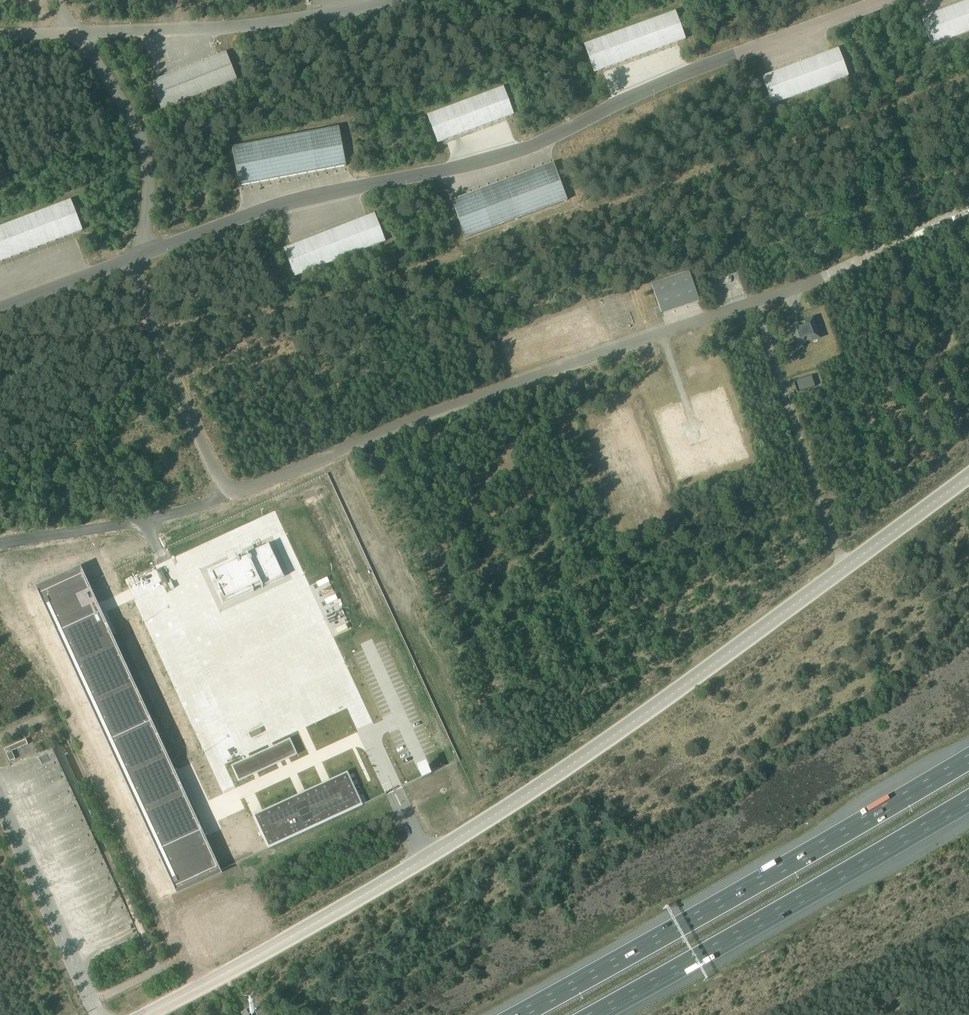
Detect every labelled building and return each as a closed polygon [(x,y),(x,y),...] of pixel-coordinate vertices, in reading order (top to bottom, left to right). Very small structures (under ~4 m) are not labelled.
[(922,19),(932,46),(968,32),(968,1),(922,19)] [(594,73),(602,70),(685,40),(675,12),(584,45),(594,73)] [(838,50),(830,53),(762,78),(773,105),(848,77),(839,52),(840,52),(839,51),(838,50)] [(226,53),(158,80),(151,83),(152,86),(151,86),(152,87),(153,87),(162,110),(237,80),(226,53)] [(438,143),(506,118),(513,115),(503,88),(428,116),(437,141),(436,141),(437,142),(438,143)] [(232,148),(239,187),(346,166),(339,128),(232,148)] [(567,201),(554,164),(452,202),(465,239),(567,201)] [(0,231),(0,262),(82,231),(72,204),(0,231)] [(285,250),(292,268),(294,274),(293,274),(293,276),(294,275),(295,277),(385,242),(374,215),(292,247),(285,250)] [(813,320),(806,322),(804,323),(805,326),(799,328),(798,325),(796,326),(790,328),(796,347),(805,344),(803,341),(810,339),(811,342),(819,339),(813,320)] [(800,392),(815,387),(812,376),(796,381),(800,392)] [(261,585),(263,588),(284,578),(269,545),(248,555),(249,558),(240,562),(239,559),(208,573),(213,585),(216,583),(221,594),(218,595),(223,606),(254,592),(252,589),(261,585)] [(71,570),(34,587),(175,893),(221,872),(80,566),(72,569),(71,570)] [(28,745),(26,740),(4,750),(10,762),(15,759),(12,752),(27,745),(28,745)] [(245,763),(235,768),(240,779),(250,775),(245,763)] [(326,790),(324,787),(258,818),(272,848),(358,808),(348,786),(335,792),(333,787),(326,790)]
